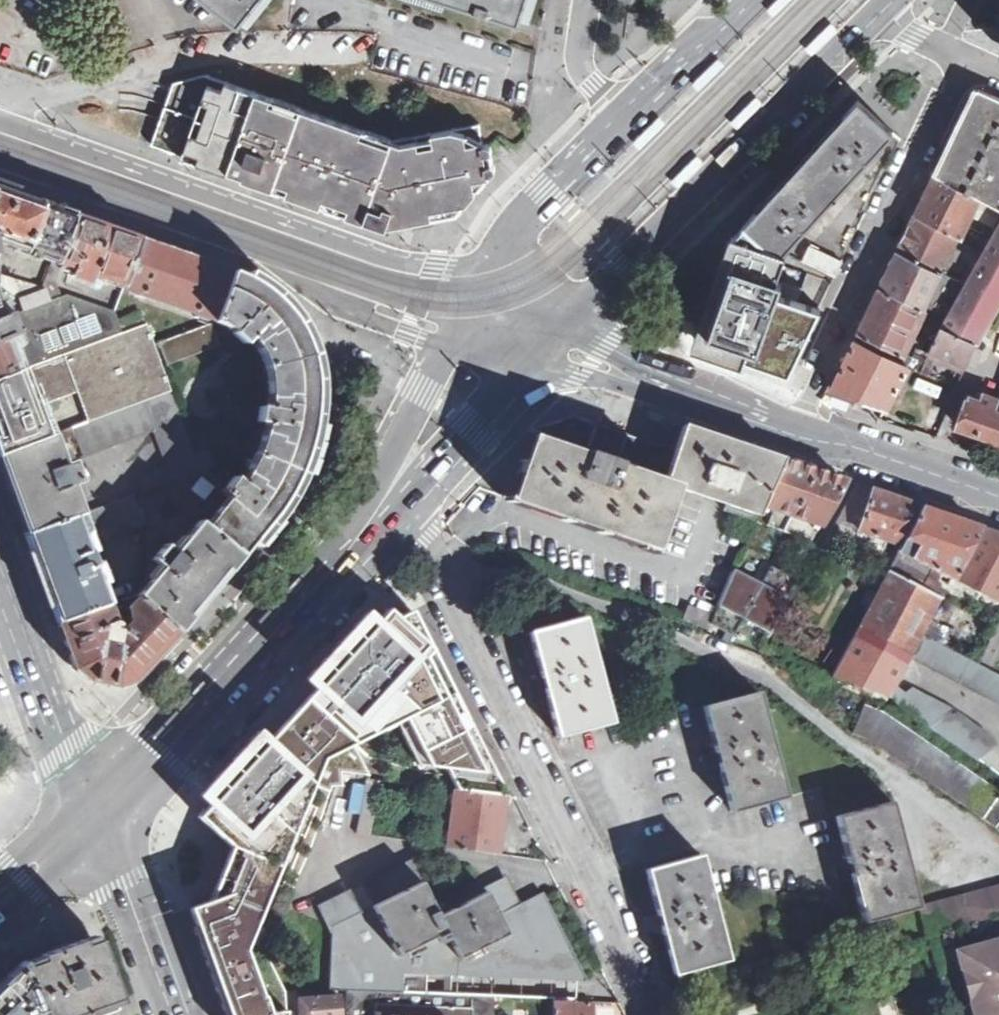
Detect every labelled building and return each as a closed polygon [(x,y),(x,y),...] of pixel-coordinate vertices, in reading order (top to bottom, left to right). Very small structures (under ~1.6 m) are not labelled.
[(238,22),(254,3),(256,0),(210,0),(238,22)] [(518,21),(525,0),(452,0),(469,5),(518,21)] [(770,10),(777,16),(794,0),(780,0),(770,10)] [(835,19),(809,46),(816,52),(842,26),(835,19)] [(726,65),(720,58),(695,84),(702,91),(726,65)] [(416,221),(458,213),(495,169),(494,163),(486,164),(484,153),(492,152),(491,145),(487,143),(483,144),(479,124),(392,141),(205,74),(174,82),(171,90),(178,93),(168,121),(161,118),(152,144),(370,221),(385,227),(387,226),(388,223),(394,225),(397,224),(399,221),(400,224),(416,221)] [(935,174),(979,194),(998,204),(998,98),(992,95),(977,87),(969,103),(935,174)] [(761,92),(736,119),(742,126),(768,98),(761,92)] [(764,242),(783,251),(892,131),(857,101),(833,127),(764,203),(745,224),(764,242)] [(708,157),(702,152),(677,178),(682,183),(708,157)] [(960,236),(979,194),(935,174),(931,180),(916,214),(957,234),(960,236)] [(18,250),(17,254),(26,257),(27,253),(50,261),(58,264),(74,215),(21,196),(0,189),(0,244),(18,250)] [(948,254),(957,234),(916,214),(908,230),(898,251),(960,281),(965,283),(970,273),(950,263),(953,256),(948,254)] [(45,289),(49,302),(60,298),(55,284),(62,265),(72,268),(69,275),(89,282),(92,276),(123,286),(140,238),(107,226),(74,215),(58,264),(50,261),(42,285),(43,289),(45,289)] [(970,273),(965,283),(945,318),(941,323),(975,341),(998,298),(998,222),(970,273)] [(710,295),(695,341),(742,356),(790,372),(819,308),(799,301),(803,287),(777,279),(786,254),(782,252),(783,251),(764,242),(745,224),(735,234),(727,244),(710,295)] [(140,238),(123,286),(216,319),(232,271),(186,254),(140,238)] [(803,261),(835,276),(841,262),(810,247),(803,261)] [(924,308),(940,316),(960,281),(898,251),(892,263),(880,287),(924,308)] [(232,271),(216,319),(215,322),(234,330),(233,333),(244,345),(251,338),(256,346),(261,355),(265,367),(268,379),(268,395),(267,408),(260,407),(258,422),(265,423),(262,436),(257,449),(251,461),(246,471),(240,480),(233,475),(224,487),(222,486),(220,489),(228,496),(205,524),(237,553),(243,547),(246,550),(275,514),(289,493),(294,482),(299,471),(307,449),(313,425),(315,404),(315,392),(315,380),(312,357),(304,334),(291,313),(272,293),(253,280),(232,271)] [(43,289),(42,285),(0,279),(0,291),(18,298),(43,289)] [(907,345),(924,308),(880,287),(865,319),(859,332),(904,353),(912,358),(917,349),(907,345)] [(23,311),(49,302),(45,289),(43,289),(18,298),(23,311)] [(23,369),(124,333),(119,320),(115,311),(66,296),(60,298),(49,302),(23,311),(9,316),(21,347),(16,349),(23,369)] [(124,333),(146,325),(141,311),(119,320),(124,333)] [(23,369),(16,349),(21,347),(9,316),(8,313),(0,317),(0,378),(23,369)] [(168,365),(219,346),(211,323),(160,342),(168,365)] [(965,364),(975,341),(941,323),(927,352),(934,356),(937,351),(965,364)] [(146,325),(124,333),(23,369),(0,378),(0,454),(6,452),(54,434),(44,408),(48,406),(44,395),(75,383),(89,422),(172,392),(148,324),(146,325)] [(888,405),(912,358),(904,353),(899,362),(878,351),(880,346),(874,343),(872,348),(855,340),(832,387),(888,405)] [(941,396),(944,384),(915,378),(913,391),(941,396)] [(145,490),(181,476),(199,469),(195,454),(172,392),(89,422),(73,427),(83,456),(154,431),(168,466),(140,476),(145,490)] [(997,406),(998,398),(983,392),(980,399),(969,395),(957,426),(998,440),(998,406),(997,406)] [(662,426),(664,419),(644,413),(641,419),(662,426)] [(572,416),(533,430),(522,461),(522,462),(516,481),(510,499),(650,548),(672,487),(726,505),(724,511),(751,520),(753,514),(759,515),(779,458),(771,455),(686,425),(684,426),(682,426),(672,452),(625,436),(625,434),(572,416)] [(35,530),(83,512),(72,484),(81,480),(74,462),(65,465),(54,434),(6,452),(24,500),(35,530)] [(199,469),(205,468),(212,465),(206,450),(195,454),(199,469)] [(796,464),(779,458),(759,515),(755,525),(763,527),(772,508),(777,510),(770,528),(776,530),(757,570),(774,577),(793,537),(800,540),(807,525),(818,529),(843,480),(837,478),(796,464)] [(181,476),(195,515),(200,509),(204,512),(216,498),(212,495),(222,482),(205,468),(199,469),(181,476)] [(865,488),(856,485),(836,523),(900,545),(920,506),(865,488)] [(683,493),(669,542),(686,547),(700,498),(683,493)] [(143,522),(133,494),(83,512),(35,530),(25,533),(42,582),(58,623),(108,604),(86,544),(143,522)] [(941,514),(920,506),(900,545),(897,551),(951,578),(955,580),(981,528),(941,514)] [(205,591),(237,553),(205,524),(199,520),(174,551),(165,543),(153,559),(161,566),(138,595),(152,609),(174,630),(205,591)] [(981,528),(955,580),(998,601),(998,598),(998,534),(981,528)] [(921,635),(951,578),(897,551),(827,683),(885,706),(890,696),(895,686),(910,658),(921,635)] [(798,602),(735,572),(719,604),(781,636),(798,602)] [(127,615),(108,604),(58,623),(74,668),(88,680),(116,686),(134,680),(177,632),(174,630),(152,609),(143,620),(127,615)] [(728,622),(689,606),(684,620),(722,636),(728,622)] [(198,816),(231,846),(220,873),(209,900),(189,907),(192,916),(228,1014),(289,1014),(289,1012),(270,1014),(264,997),(263,997),(246,951),(316,776),(324,760),(353,744),(396,722),(417,765),(445,769),(455,789),(505,796),(431,648),(412,611),(398,618),(387,609),(304,699),(292,713),(272,735),(198,816)] [(586,617),(528,632),(538,669),(557,737),(613,722),(586,617)] [(976,663),(921,635),(910,658),(965,685),(976,663)] [(995,672),(984,694),(998,702),(998,675),(995,672)] [(882,711),(857,701),(826,686),(815,709),(850,725),(853,719),(858,721),(853,734),(868,739),(998,829),(998,790),(882,711)] [(902,695),(895,686),(890,696),(898,707),(975,760),(995,744),(985,732),(982,734),(974,724),(971,726),(963,716),(959,718),(950,707),(946,711),(938,701),(934,705),(924,694),(920,698),(911,688),(902,695)] [(760,692),(703,705),(731,812),(787,797),(760,692)] [(380,782),(366,780),(356,833),(369,835),(380,782)] [(505,796),(455,789),(448,848),(497,855),(505,796)] [(892,801),(837,815),(864,920),(919,906),(892,801)] [(701,856),(645,869),(657,916),(673,975),(727,959),(701,856)] [(508,934),(498,914),(486,891),(438,915),(430,898),(422,882),(372,906),(396,955),(444,933),(455,959),(508,934)] [(919,906),(926,936),(998,917),(998,885),(919,906)] [(542,892),(498,914),(508,934),(455,959),(444,933),(396,955),(372,906),(331,926),(328,989),(344,990),(492,997),(551,1000),(575,1002),(576,1000),(578,1000),(578,998),(575,999),(576,988),(576,977),(580,976),(581,974),(581,970),(564,936),(542,892)] [(115,999),(102,964),(94,941),(70,949),(69,945),(48,953),(48,954),(49,954),(50,957),(26,966),(24,961),(22,962),(44,1012),(45,1014),(70,1014),(76,1013),(115,999)] [(958,952),(963,970),(969,969),(972,984),(967,985),(974,1014),(998,1014),(998,944),(958,952)] [(812,953),(796,957),(800,971),(816,967),(812,953)] [(44,1012),(22,962),(0,983),(0,1014),(40,1014),(44,1012)] [(344,990),(346,1014),(493,1014),(492,997),(344,990)] [(299,998),(301,1014),(341,1014),(339,995),(299,998)] [(115,999),(76,1013),(77,1014),(121,1014),(115,999)] [(551,1000),(552,1014),(591,1014),(591,1002),(575,1002),(551,1000)] [(596,1014),(618,1014),(618,1002),(596,1002),(596,1014)]
